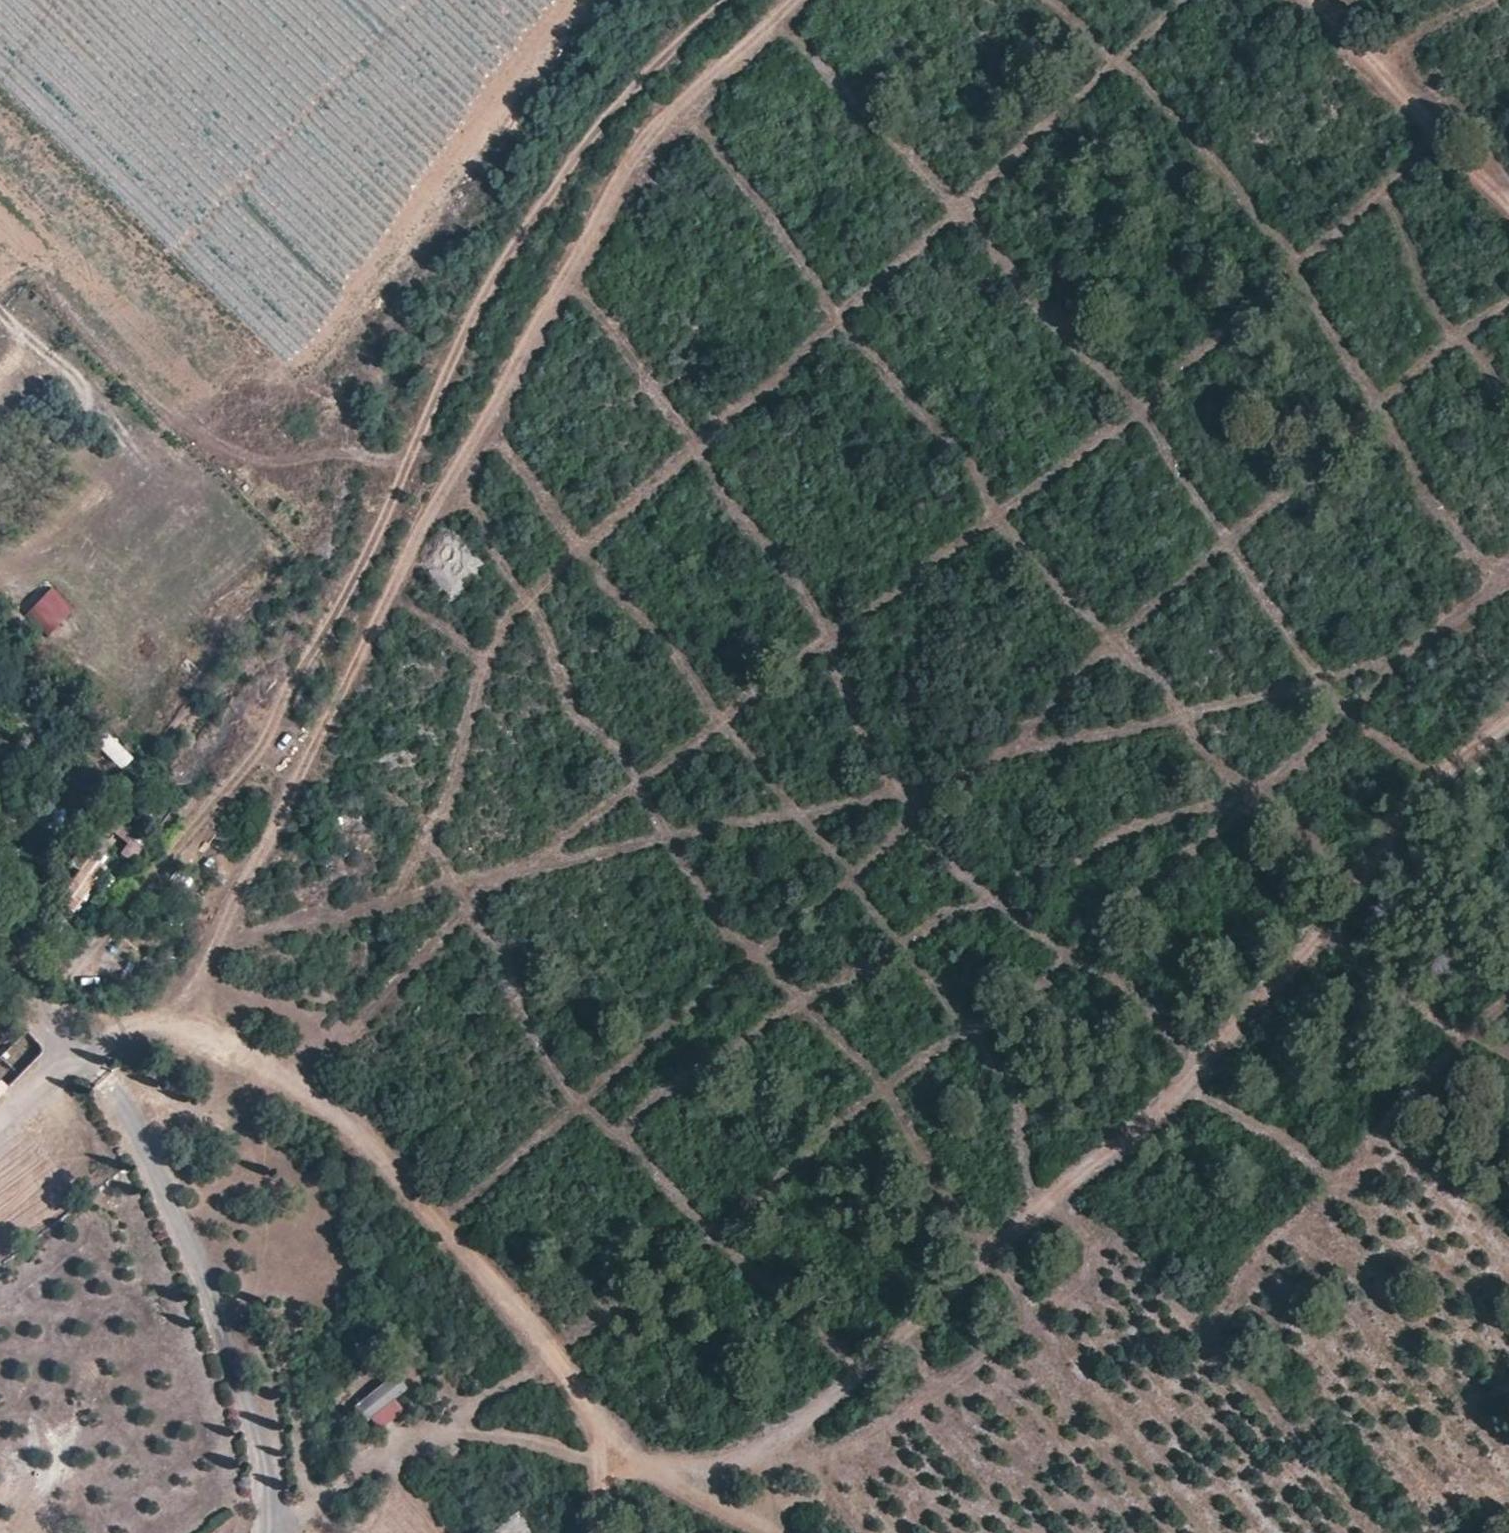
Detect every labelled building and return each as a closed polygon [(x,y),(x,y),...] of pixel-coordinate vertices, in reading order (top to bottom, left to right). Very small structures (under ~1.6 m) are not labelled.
[(75,610),(52,588),(25,616),(47,638),(75,610)] [(45,1051),(28,1030),(16,1040),(35,1061),(45,1051)] [(376,1433),(401,1415),(391,1400),(408,1388),(398,1374),(355,1404),(376,1433)]
